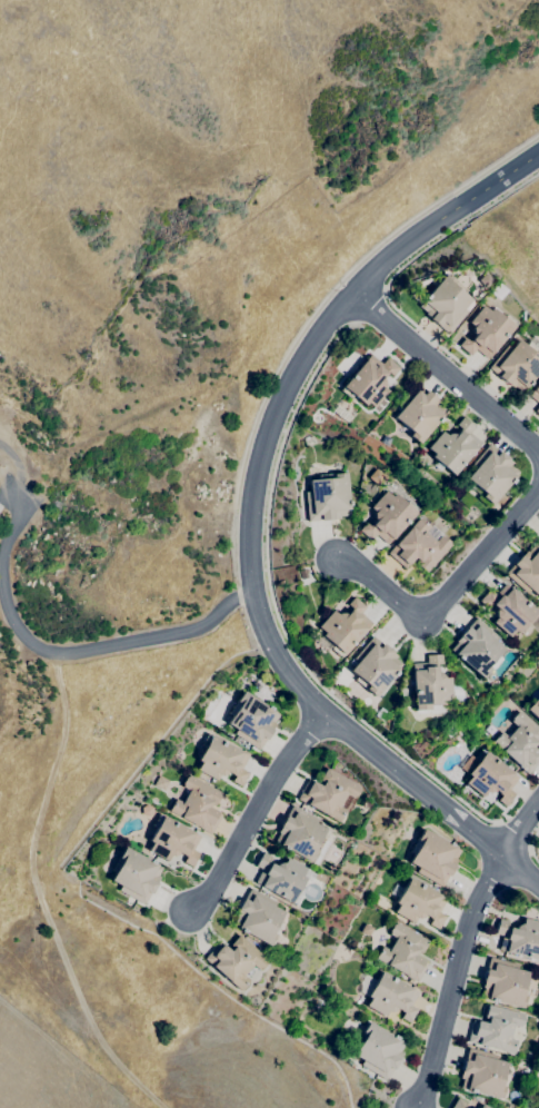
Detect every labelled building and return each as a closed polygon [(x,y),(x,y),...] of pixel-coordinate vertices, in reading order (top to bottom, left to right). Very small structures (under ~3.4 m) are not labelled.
[(485,288),(478,280),(486,273),(492,281),(485,288)] [(448,334),(438,326),(429,318),(429,317),(425,314),(425,313),(418,306),(421,301),(446,274),(455,281),(452,284),(470,299),(462,308),(467,313),(448,334)] [(498,300),(489,293),(497,283),(506,290),(498,300)] [(487,359),(476,349),(470,356),(458,346),(465,338),(469,342),(471,340),(470,340),(475,335),(472,333),(473,326),(468,323),(482,305),(488,310),(490,307),(491,307),(513,326),(491,354),(487,359)] [(538,352),(538,370),(525,388),(520,393),(513,387),(512,387),(508,383),(507,385),(497,376),(498,376),(488,368),(507,345),(510,348),(518,339),(536,354),(538,352)] [(373,408),(367,403),(366,405),(353,395),(350,398),(341,390),(343,387),(342,387),(365,359),(366,359),(370,355),(381,364),(387,358),(398,368),(392,376),(387,372),(381,378),(385,380),(385,385),(383,386),(388,390),(373,408)] [(532,390),(538,382),(538,405),(528,395),(532,390)] [(419,444),(409,435),(411,433),(393,417),(401,408),(397,405),(417,384),(426,390),(435,398),(440,403),(438,405),(446,412),(442,415),(440,418),(440,419),(438,423),(419,444)] [(453,475),(431,456),(433,454),(428,448),(441,432),(447,435),(448,434),(453,434),(455,435),(459,431),(460,428),(456,425),(462,417),(475,427),(469,433),(481,443),(477,448),(453,475)] [(491,504),(482,496),(485,494),(481,491),(478,494),(470,486),(472,484),(467,478),(473,469),(470,466),(489,444),(498,452),(499,451),(508,458),(513,463),(511,466),(519,472),(516,476),(512,479),(513,481),(511,484),(510,483),(491,504)] [(376,485),(367,477),(375,468),(383,476),(376,485)] [(308,522),(305,492),(310,492),(309,481),(322,478),(322,475),(345,473),(347,501),(348,501),(349,505),(348,505),(348,510),(349,515),(339,516),(339,518),(332,518),(332,520),(320,521),(320,520),(308,522)] [(386,544),(375,534),(370,541),(358,530),(365,523),(369,526),(375,521),(373,518),(373,512),(369,507),(383,491),(390,496),(393,493),(415,513),(391,540),(390,538),(386,544)] [(496,511),(492,508),(496,504),(493,503),(499,495),(502,497),(499,503),(501,504),(496,511)] [(425,573),(415,563),(417,561),(413,557),(407,565),(403,568),(387,553),(393,545),(409,528),(419,517),(429,526),(425,532),(435,541),(439,536),(440,537),(441,536),(448,542),(448,543),(449,545),(425,573)] [(537,548),(538,550),(538,596),(538,597),(530,590),(526,593),(505,574),(512,564),(520,555),(521,556),(526,551),(527,552),(533,544),(537,548)] [(509,637),(492,622),(496,617),(496,616),(495,611),(497,610),(491,604),(490,603),(486,607),(478,601),(489,588),(495,594),(505,583),(510,587),(536,612),(517,633),(515,631),(509,637)] [(340,657),(331,649),(333,646),(321,635),(325,633),(318,627),(332,611),(337,614),(338,613),(343,613),(346,615),(350,610),(351,607),(347,604),(353,596),(366,607),(360,613),(371,623),(367,627),(367,629),(343,654),(342,654),(340,657)] [(481,679),(455,654),(450,650),(457,642),(456,642),(459,636),(467,627),(476,617),(497,636),(493,641),(502,649),(496,656),(499,659),(489,671),(488,670),(486,673),(487,673),(481,679)] [(375,696),(366,689),(355,680),(357,677),(349,671),(353,666),(349,663),(353,659),(372,636),(381,644),(382,643),(391,651),(391,652),(397,656),(395,659),(402,664),(398,669),(399,669),(396,671),(397,672),(393,676),(392,675),(375,696)] [(415,714),(415,710),(416,710),(415,705),(412,671),(412,663),(427,662),(427,655),(441,654),(442,664),(437,664),(437,666),(436,666),(437,673),(443,672),(443,679),(450,677),(451,700),(442,700),(442,704),(442,712),(429,713),(415,714)] [(258,750),(233,734),(237,730),(227,723),(232,715),(228,712),(236,701),(237,702),(243,691),(267,706),(268,705),(271,708),(271,709),(275,711),(275,712),(279,714),(273,722),(275,723),(271,729),(272,730),(266,740),(258,750)] [(537,703),(538,701),(538,721),(526,709),(535,700),(537,703)] [(520,712),(538,730),(538,745),(538,746),(535,743),(531,746),(538,754),(538,761),(527,774),(492,742),(501,732),(507,736),(516,726),(511,722),(512,720),(511,719),(517,712),(518,713),(520,712)] [(240,787),(231,781),(234,776),(231,774),(227,772),(223,778),(219,775),(216,781),(197,770),(200,762),(197,761),(204,748),(201,745),(208,734),(211,736),(211,735),(242,752),(248,755),(241,769),(248,773),(240,787)] [(505,807),(497,800),(501,795),(498,793),(495,790),(492,792),(487,792),(486,791),(481,797),(465,783),(470,776),(460,768),(469,755),(477,761),(485,751),(518,778),(508,790),(515,794),(505,807)] [(338,822),(327,815),(306,804),(297,799),(307,779),(311,781),(320,785),(322,782),(319,780),(326,768),(358,787),(357,789),(358,789),(355,797),(352,797),(351,799),(345,794),(339,807),(346,810),(342,814),(343,814),(341,817),(338,822)] [(163,791),(153,785),(159,775),(169,781),(163,791)] [(210,834),(199,828),(199,829),(179,818),(179,817),(169,811),(176,799),(182,802),(188,790),(182,787),(183,784),(182,784),(186,776),(188,778),(189,775),(220,793),(213,804),(214,805),(212,809),(218,812),(221,814),(210,834)] [(311,862),(287,849),(286,850),(281,848),(282,847),(279,845),(279,844),(273,842),(278,833),(277,833),(280,827),(279,827),(286,815),(291,805),(317,819),(315,823),(326,829),(320,838),(323,839),(311,862)] [(191,867),(182,862),(186,857),(183,855),(179,852),(177,855),(172,857),(170,855),(167,861),(148,851),(152,843),(149,841),(157,827),(153,825),(159,814),(162,817),(163,815),(193,832),(193,833),(200,837),(192,850),(199,853),(197,857),(198,857),(193,864),(192,864),(191,867)] [(441,887),(417,872),(419,868),(409,862),(420,842),(417,840),(423,829),(448,843),(448,842),(451,844),(451,845),(460,850),(455,859),(457,860),(441,887)] [(144,904),(118,890),(120,886),(111,880),(116,872),(112,870),(119,858),(124,847),(157,864),(161,868),(157,875),(160,877),(157,883),(151,894),(150,893),(144,904)] [(295,904),(291,902),(254,882),(261,869),(254,865),(262,852),(270,857),(268,862),(276,867),(277,864),(281,863),(283,864),(287,858),(306,869),(301,875),(305,878),(297,891),(301,893),(295,904)] [(437,929),(429,924),(431,919),(423,914),(422,918),(418,919),(416,918),(412,923),(395,912),(398,904),(395,903),(409,878),(445,900),(438,912),(445,916),(437,929)] [(269,946),(244,932),(243,933),(240,931),(240,930),(232,924),(237,917),(234,916),(238,909),(237,909),(242,899),(243,899),(249,889),(276,903),(273,907),(282,912),(271,933),(275,934),(269,946)] [(523,918),(538,922),(538,960),(538,961),(498,950),(501,936),(495,933),(499,919),(508,921),(507,927),(515,929),(515,927),(519,923),(521,924),(523,918)] [(416,982),(375,958),(381,947),(388,950),(395,938),(389,934),(389,932),(388,931),(392,924),(395,924),(396,922),(427,941),(420,952),(417,951),(415,954),(428,962),(416,982)] [(368,936),(360,931),(365,923),(372,928),(368,936)] [(239,990),(203,959),(219,942),(222,944),(223,943),(230,950),(232,948),(230,944),(239,934),(267,960),(258,970),(252,964),(243,975),(248,980),(239,990)] [(521,1008),(495,1001),(495,1002),(490,1001),(490,1000),(481,997),(483,988),(481,988),(483,981),(482,981),(486,969),(489,957),(517,964),(516,969),(527,972),(521,996),(525,997),(521,1008)] [(408,1022),(400,1018),(403,1012),(396,1008),(392,1013),(388,1010),(383,1017),(366,1006),(370,998),(360,992),(360,982),(365,975),(376,980),(381,971),(418,992),(410,1006),(416,1009),(408,1022)] [(512,1055),(467,1041),(471,1023),(476,1025),(477,1020),(487,1023),(488,1019),(485,1019),(488,1005),(522,1013),(522,1017),(523,1017),(521,1025),(520,1025),(520,1027),(512,1026),(509,1038),(517,1040),(512,1055)] [(385,1080),(360,1065),(362,1060),(352,1055),(365,1035),(361,1032),(368,1021),(391,1036),(392,1035),(397,1038),(396,1039),(403,1043),(399,1051),(401,1053),(385,1080)] [(500,1099),(473,1091),(473,1094),(469,1091),(469,1090),(460,1088),(462,1079),(459,1078),(468,1048),(496,1056),(495,1060),(506,1062),(500,1086),(503,1087),(500,1099)] [(466,1102),(463,1107),(451,1107),(458,1098),(466,1102)]
